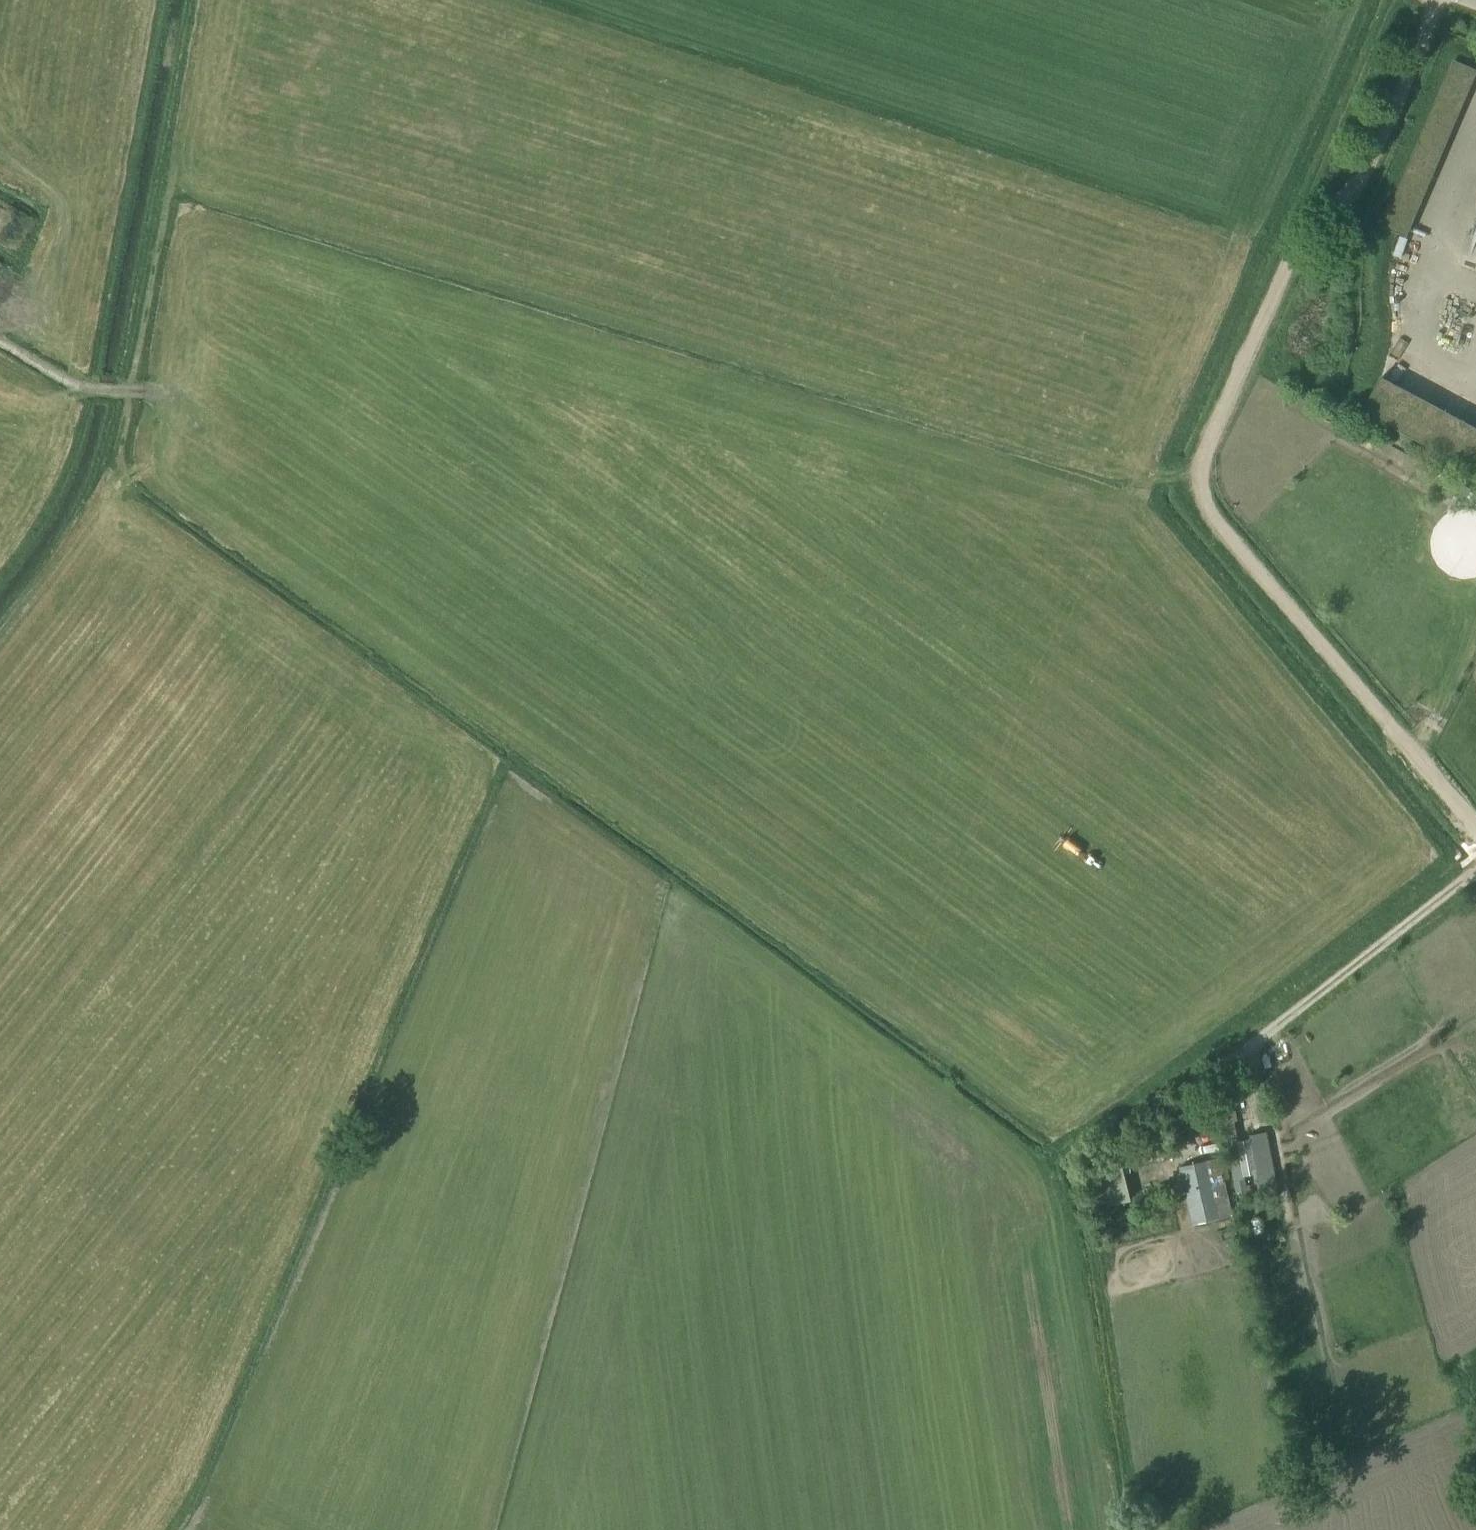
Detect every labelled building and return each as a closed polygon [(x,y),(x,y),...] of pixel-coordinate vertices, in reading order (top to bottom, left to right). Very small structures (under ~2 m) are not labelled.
[(1475,66),(1475,65),(1450,56),(1390,227),(1416,236),(1475,66)] [(1388,374),(1373,404),(1471,453),(1475,442),(1475,418),(1388,374)] [(1262,1133),(1259,1116),(1242,1120),(1245,1137),(1240,1138),(1247,1177),(1276,1171),(1268,1132),(1262,1133)] [(1193,1224),(1233,1216),(1229,1198),(1223,1199),(1219,1175),(1212,1176),(1209,1161),(1180,1167),(1190,1217),(1191,1217),(1193,1224)] [(1113,1204),(1136,1199),(1131,1174),(1107,1179),(1113,1204)]
